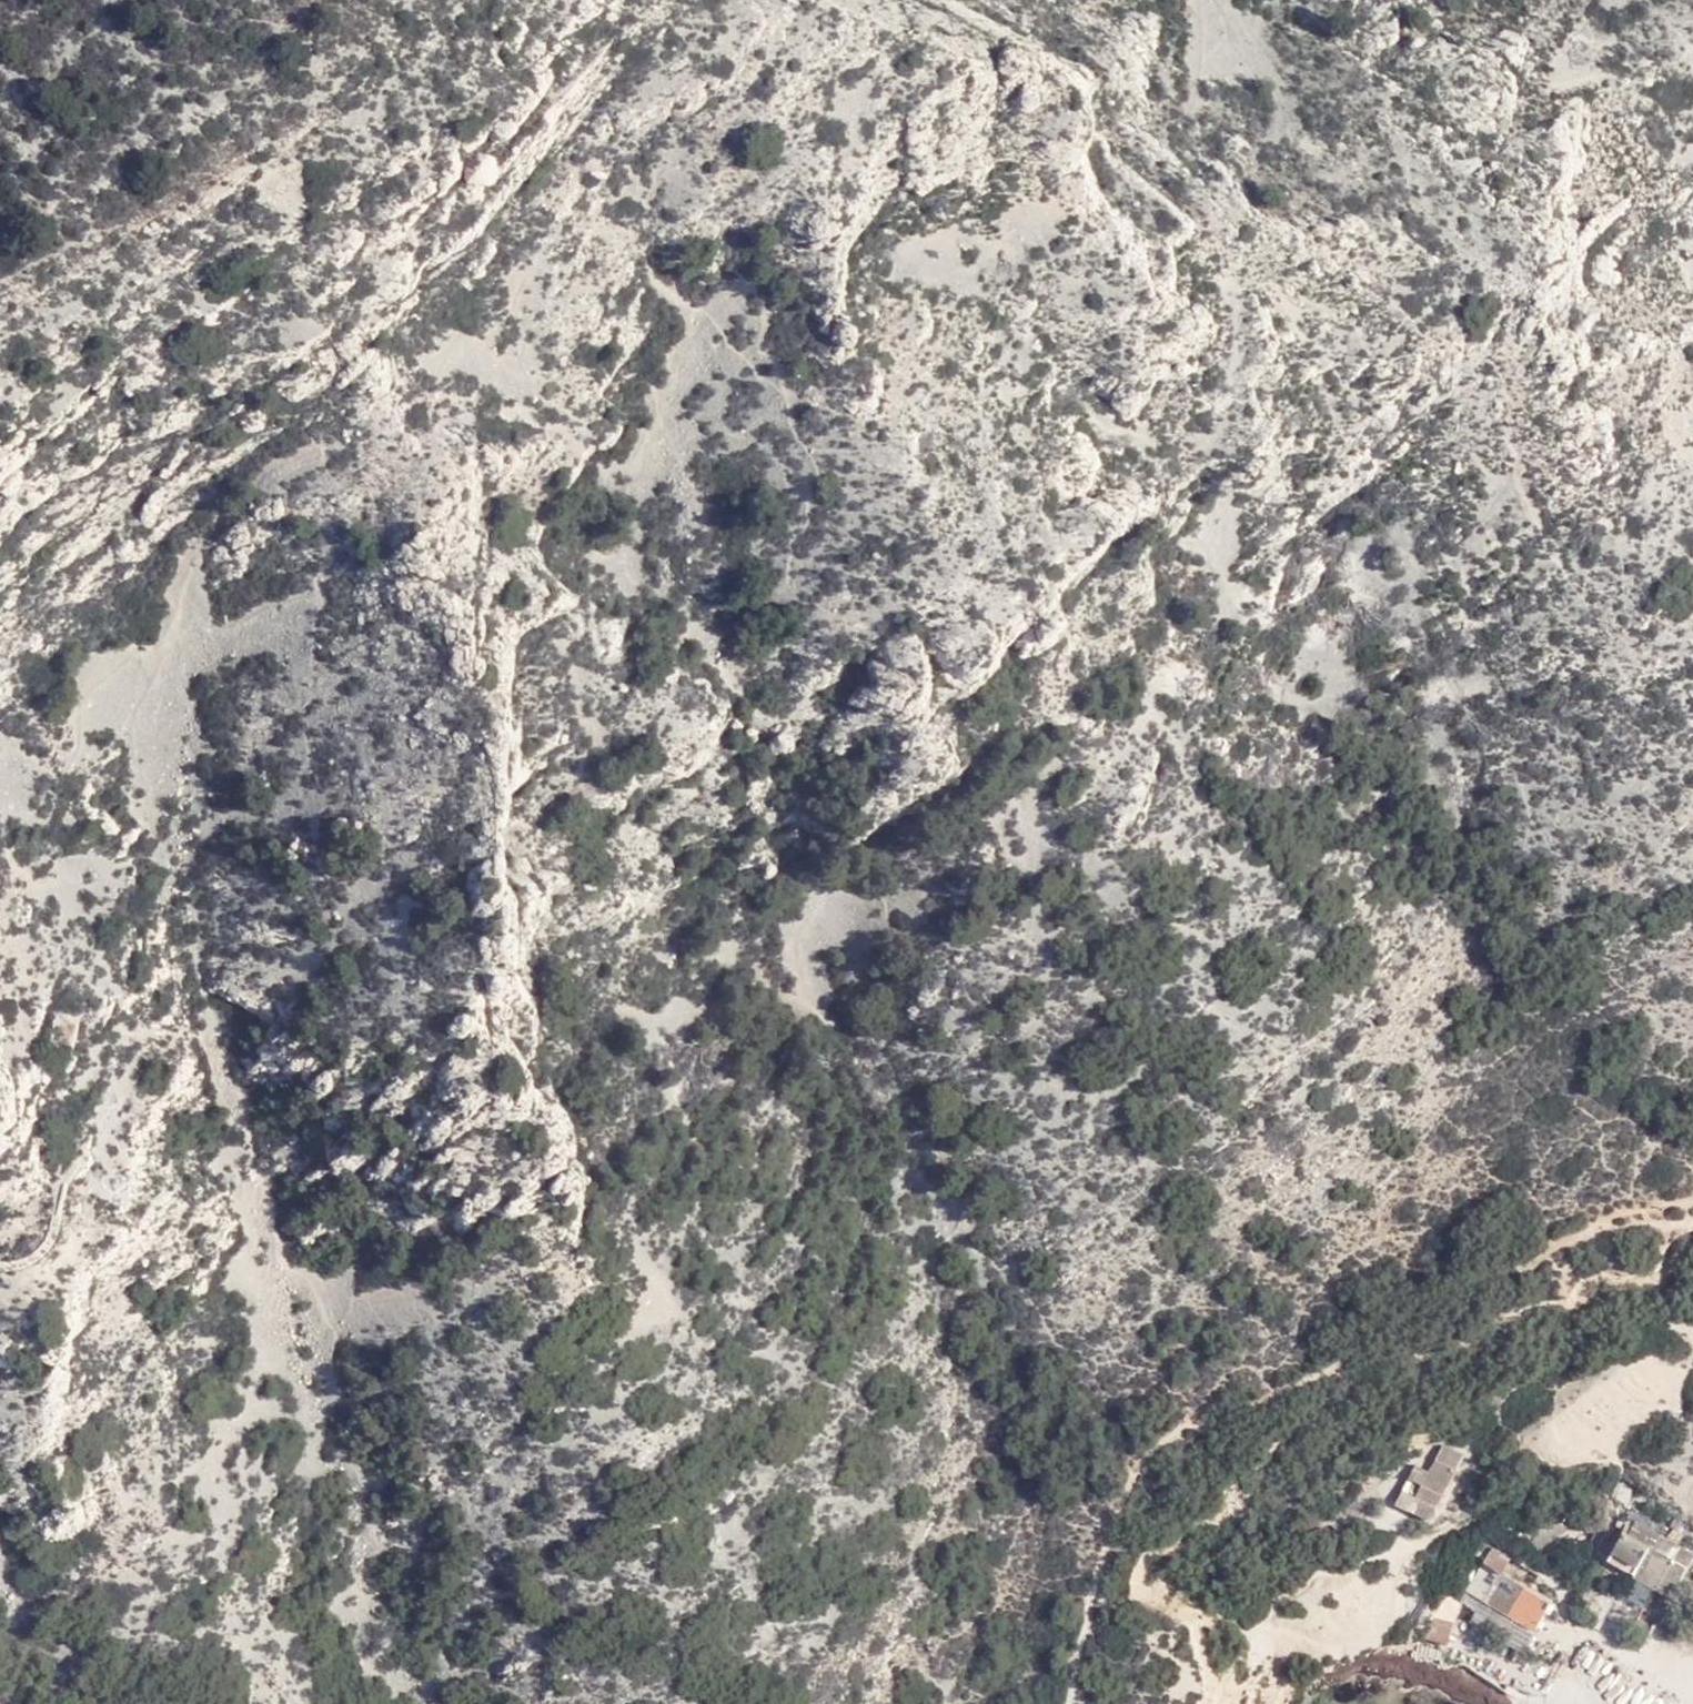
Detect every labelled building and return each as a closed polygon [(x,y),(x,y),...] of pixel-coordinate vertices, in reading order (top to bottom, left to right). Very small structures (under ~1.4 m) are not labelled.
[(1430,1525),(1465,1457),(1442,1446),(1428,1473),(1415,1467),(1395,1507),(1430,1525)] [(1632,1508),(1602,1565),(1627,1578),(1615,1602),(1642,1616),(1655,1593),(1669,1600),(1692,1555),(1676,1546),(1682,1535),(1674,1531),(1678,1524),(1670,1519),(1666,1526),(1632,1508)] [(1585,1511),(1575,1521),(1588,1534),(1598,1525),(1585,1511)] [(1465,1591),(1532,1632),(1548,1607),(1499,1577),(1508,1563),(1489,1551),(1465,1591)] [(1425,1641),(1445,1648),(1460,1605),(1440,1598),(1425,1641)]
